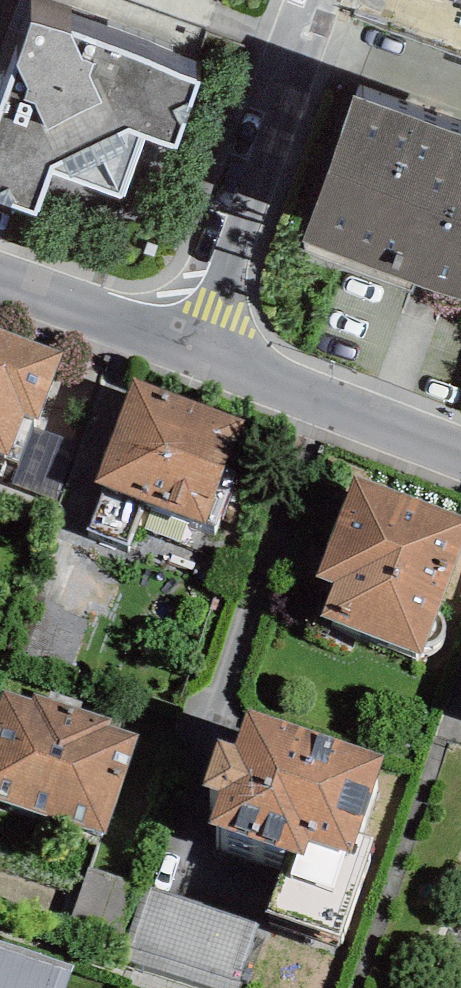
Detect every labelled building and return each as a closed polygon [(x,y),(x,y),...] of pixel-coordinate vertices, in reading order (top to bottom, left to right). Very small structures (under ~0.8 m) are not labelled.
[(30,22),(0,110),(0,203),(37,215),(51,173),(125,198),(145,139),(175,149),(200,78),(75,35),(74,37),(30,22)] [(303,242),(460,300),(460,135),(356,97),(303,242)] [(0,327),(0,453),(19,460),(24,462),(36,428),(66,352),(0,327)] [(242,420),(133,378),(93,483),(104,487),(87,531),(126,546),(143,502),(202,524),(242,420)] [(62,437),(36,428),(24,462),(19,460),(10,484),(41,495),(62,437)] [(355,476),(317,578),(333,584),(321,616),(423,655),(426,647),(439,612),(460,555),(460,516),(355,476)] [(444,617),(439,612),(426,647),(430,646),(435,646),(439,643),(443,638),(445,630),(446,624),(444,617)] [(120,706),(8,674),(0,700),(0,787),(90,813),(120,706)] [(385,755),(246,708),(234,744),(219,739),(203,784),(220,790),(208,824),(297,854),(290,876),(279,872),(265,912),(340,937),(374,840),(357,834),(385,755)] [(142,887),(88,868),(70,918),(125,936),(142,887)] [(0,940),(0,987),(65,987),(73,965),(0,940)]
